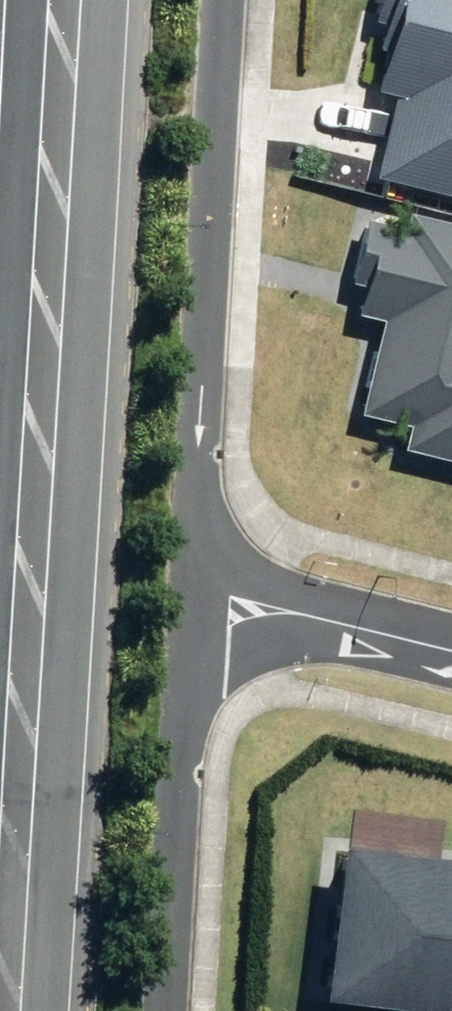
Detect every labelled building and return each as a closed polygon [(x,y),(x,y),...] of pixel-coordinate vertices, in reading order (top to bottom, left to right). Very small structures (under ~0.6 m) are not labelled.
[(451,195),(451,0),(385,0),(379,23),(388,25),(382,50),(393,53),(383,92),(398,96),(378,177),(451,195)] [(400,215),(396,229),(359,220),(344,284),(356,287),(350,315),(376,321),(354,415),(406,427),(400,451),(451,463),(451,227),(400,215)] [(329,986),(451,1002),(451,929),(339,915),(329,986)]
